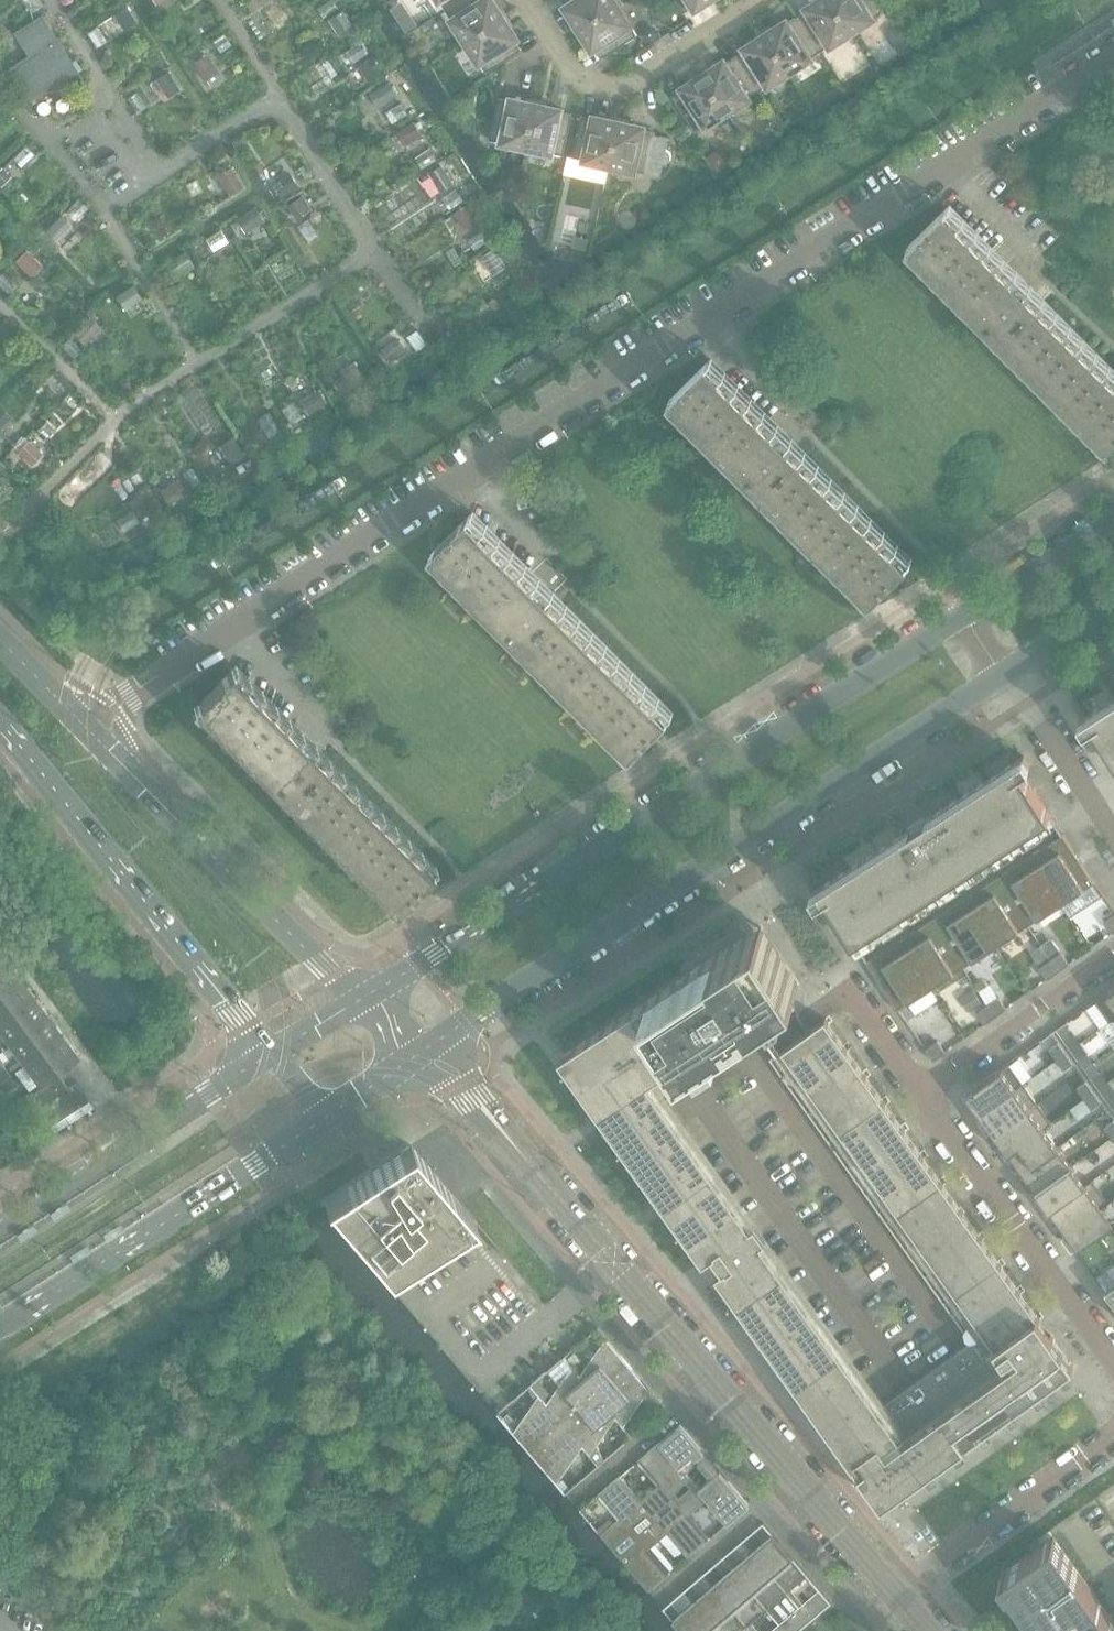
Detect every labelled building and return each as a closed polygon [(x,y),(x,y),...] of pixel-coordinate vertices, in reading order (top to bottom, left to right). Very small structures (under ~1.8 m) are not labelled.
[(445,9),(459,0),(440,0),(445,9)] [(500,11),(493,0),(459,0),(445,9),(462,35),(458,38),(461,43),(503,16),(500,11)] [(567,5),(565,6),(578,27),(620,0),(564,0),(567,5)] [(619,7),(623,4),(620,0),(578,27),(592,48),(594,46),(601,57),(636,35),(619,7)] [(683,12),(694,5),(695,7),(707,0),(675,0),(683,12)] [(831,0),(816,0),(806,7),(807,9),(797,16),(820,51),(846,34),(849,38),(854,35),(831,0)] [(876,0),(831,0),(854,35),(858,32),(855,28),(883,10),(876,0)] [(125,6),(111,15),(121,31),(135,22),(125,6)] [(344,10),(330,19),(341,35),(354,27),(344,10)] [(78,71),(67,53),(43,14),(14,31),(29,55),(10,67),(31,101),(78,71)] [(521,49),(514,38),(516,37),(503,16),(461,43),(464,47),(468,44),(486,72),(521,49)] [(820,51),(797,16),(787,22),(786,20),(765,33),(792,75),(796,72),(793,68),(820,51)] [(908,38),(899,24),(886,32),(895,46),(908,38)] [(659,34),(655,27),(647,26),(642,33),(646,41),(654,42),(659,34)] [(792,75),(765,33),(744,47),(745,49),(735,56),(758,91),(784,74),(787,78),(792,75)] [(438,56),(432,46),(422,53),(428,63),(438,56)] [(206,55),(194,62),(205,79),(216,71),(206,55)] [(758,91),(735,56),(725,62),(723,60),(702,74),(729,115),(734,113),(731,108),(758,91)] [(371,58),(360,66),(370,81),(382,73),(371,58)] [(167,71),(156,79),(167,96),(178,88),(167,71)] [(729,115),(702,74),(682,87),(683,89),(672,96),(695,131),(722,114),(725,118),(729,115)] [(388,83),(371,93),(379,105),(396,94),(388,83)] [(525,152),(535,103),(511,98),(510,100),(498,97),(489,138),(521,145),(520,150),(525,152)] [(563,154),(572,113),(559,111),(559,108),(535,103),(525,152),(530,153),(531,148),(563,154)] [(608,170),(618,121),(594,116),(593,118),(580,115),(572,156),(604,163),(602,168),(608,170)] [(654,134),(655,131),(642,129),(642,126),(618,121),(608,170),(613,171),(614,165),(646,172),(660,176),(663,164),(667,163),(670,160),(671,156),(669,152),(666,150),(669,137),(654,134)] [(413,123),(397,133),(404,145),(421,134),(413,123)] [(727,167),(720,156),(710,162),(717,173),(727,167)] [(441,166),(430,174),(441,190),(452,183),(441,166)] [(0,169),(0,183),(1,184),(9,176),(1,168),(0,169)] [(230,168),(218,175),(229,192),(241,185),(230,168)] [(290,174),(273,185),(280,196),(297,185),(290,174)] [(301,195),(287,205),(294,216),(309,207),(301,195)] [(950,204),(907,246),(1108,447),(1113,441),(1113,369),(950,204)] [(467,206),(455,213),(465,228),(477,220),(467,206)] [(254,208),(237,219),(244,230),(261,219),(254,208)] [(61,216),(47,230),(56,239),(70,225),(61,216)] [(199,237),(210,258),(239,242),(227,221),(199,237)] [(575,237),(573,247),(586,250),(588,240),(575,237)] [(494,248),(481,257),(492,274),(505,265),(494,248)] [(25,250),(16,260),(30,274),(40,264),(25,250)] [(184,252),(166,263),(173,276),(191,265),(184,252)] [(132,284),(116,295),(125,308),(141,297),(132,284)] [(90,318),(75,334),(84,342),(98,326),(90,318)] [(396,336),(379,348),(388,361),(405,350),(396,336)] [(912,558),(711,357),(669,400),(869,600),(912,558)] [(352,362),(341,370),(352,385),(363,377),(352,362)] [(316,390),(300,401),(308,412),(324,402),(316,390)] [(8,415),(0,407),(0,423),(8,415)] [(231,438),(220,445),(231,463),(242,456),(231,438)] [(28,441),(18,451),(31,463),(41,454),(28,441)] [(178,480),(160,491),(168,502),(185,491),(178,480)] [(154,498),(145,504),(151,514),(160,508),(154,498)] [(473,510),(467,517),(431,552),(631,754),(674,711),(473,510)] [(235,664),(230,668),(193,706),(393,907),(435,865),(235,664)] [(1090,713),(1086,716),(1078,720),(1084,730),(1093,725),(1113,758),(1113,698),(1090,713)] [(1040,821),(1050,814),(1022,770),(1030,765),(1024,756),(1016,761),(1014,762),(987,779),(986,780),(959,797),(958,798),(934,814),(931,815),(904,833),(901,835),(876,850),(875,851),(849,868),(847,869),(823,885),(819,887),(811,893),(817,902),(825,897),(853,941),(863,934),(1040,821)] [(1094,883),(1075,853),(1066,859),(1060,850),(1036,865),(1042,874),(1061,904),(1094,883)] [(1042,874),(1036,865),(1013,881),(1019,890),(1009,896),(1028,925),(1061,904),(1042,874)] [(1028,925),(1009,896),(1000,902),(994,892),(971,908),(977,917),(996,946),(1028,925)] [(977,917),(971,908),(947,923),(953,932),(944,938),(963,967),(996,946),(977,917)] [(1104,921),(1112,932),(1113,931),(1113,914),(1104,921)] [(664,1101),(795,1007),(785,992),(800,982),(762,924),(748,933),(690,971),(563,1054),(575,1070),(610,1119),(670,1204),(708,1257),(709,1256),(719,1270),(717,1270),(855,1463),(860,1470),(883,1503),(1074,1367),(1051,1334),(1045,1338),(1035,1323),(1040,1319),(825,1018),(810,1029),(793,1041),(770,1057),(971,1341),(881,1405),(762,1238),(754,1244),(744,1230),(752,1224),(664,1101)] [(963,967),(944,938),(935,944),(929,935),(905,950),(911,959),(930,988),(963,967)] [(911,959),(905,950),(881,965),(887,974),(878,980),(897,1009),(930,988),(911,959)] [(1057,971),(1068,963),(1061,952),(1049,960),(1057,971)] [(1057,971),(1049,960),(1038,968),(1046,979),(1057,971)] [(6,961),(0,965),(0,994),(19,980),(6,961)] [(33,998),(19,980),(0,994),(0,1023),(33,998)] [(1106,993),(1113,1005),(1113,988),(1106,993)] [(995,1016),(1006,1008),(998,997),(987,1005),(995,1016)] [(33,998),(0,1023),(0,1029),(11,1044),(47,1017),(33,998)] [(984,1024),(995,1016),(987,1005),(976,1013),(984,1024)] [(61,1035),(47,1017),(11,1044),(25,1062),(61,1035)] [(1082,1042),(1074,1031),(1063,1038),(1071,1049),(1082,1042)] [(54,1071),(76,1055),(61,1035),(25,1062),(40,1082),(54,1071)] [(933,1060),(945,1052),(937,1040),(925,1049),(933,1060)] [(1082,1042),(1071,1049),(1079,1060),(1089,1052),(1082,1042)] [(1065,1053),(1058,1043),(1047,1050),(1055,1061),(1065,1053)] [(1065,1053),(1055,1061),(1063,1072),(1073,1064),(1065,1053)] [(1016,1088),(1023,1083),(1009,1063),(1002,1068),(966,1094),(979,1113),(980,1114),(1016,1088)] [(1109,1080),(1102,1070),(1091,1077),(1099,1088),(1109,1080)] [(48,1125),(88,1099),(76,1080),(66,1085),(60,1076),(29,1096),(48,1125)] [(1099,1088),(1106,1099),(1113,1093),(1113,1087),(1109,1080),(1099,1088)] [(1093,1092),(1086,1081),(1075,1089),(1083,1100),(1093,1092)] [(1030,1107),(1037,1102),(1023,1083),(1016,1088),(980,1114),(994,1133),(1030,1107)] [(1093,1092),(1083,1100),(1091,1110),(1101,1102),(1093,1092)] [(1051,1122),(1037,1102),(1030,1107),(994,1133),(1008,1153),(1044,1127),(1051,1122)] [(1113,1120),(1102,1128),(1110,1138),(1113,1135),(1113,1121),(1113,1120)] [(1057,1146),(1044,1127),(1008,1153),(1021,1172),(1057,1146)] [(403,1200),(434,1173),(410,1145),(323,1199),(324,1200),(326,1199),(369,1250),(413,1212),(403,1200)] [(1035,1192),(1071,1165),(1057,1146),(1021,1172),(1035,1192)] [(1049,1211),(1085,1185),(1071,1165),(1035,1192),(1049,1211)] [(1107,1200),(1092,1180),(1085,1185),(1049,1211),(1054,1218),(1064,1231),(1100,1206),(1107,1200)] [(1077,1251),(1113,1225),(1100,1206),(1064,1231),(1077,1251)] [(1105,1290),(1113,1302),(1113,1283),(1105,1290)] [(632,1367),(607,1338),(580,1376),(599,1396),(632,1367)] [(599,1396),(580,1376),(573,1367),(546,1404),(564,1425),(599,1396)] [(625,1426),(650,1388),(632,1367),(599,1396),(616,1416),(625,1426)] [(550,1393),(538,1378),(530,1384),(539,1395),(543,1400),(550,1393)] [(546,1404),(543,1400),(539,1395),(513,1433),(531,1453),(564,1425),(546,1404)] [(597,1444),(616,1416),(599,1396),(564,1425),(582,1446),(598,1465),(604,1460),(597,1444)] [(720,1471),(680,1424),(670,1433),(693,1461),(697,1458),(713,1477),(720,1471)] [(556,1484),(582,1446),(564,1425),(531,1453),(556,1484)] [(693,1461),(670,1433),(659,1442),(683,1470),(693,1461)] [(683,1470),(659,1442),(641,1458),(664,1485),(683,1470)] [(689,1514),(664,1485),(641,1458),(638,1460),(658,1485),(640,1500),(668,1532),(688,1556),(710,1538),(689,1514)] [(699,1489),(683,1470),(664,1485),(689,1514),(708,1498),(699,1489)] [(718,1489),(728,1481),(720,1471),(713,1477),(699,1489),(708,1498),(718,1489)] [(668,1532),(640,1500),(620,1476),(601,1491),(625,1519),(649,1548),(668,1532)] [(749,1505),(728,1481),(718,1489),(738,1514),(749,1505)] [(738,1514),(718,1489),(708,1498),(728,1522),(738,1514)] [(670,1572),(649,1548),(625,1519),(601,1491),(598,1494),(619,1518),(600,1534),(648,1591),(670,1572)] [(808,1574),(780,1542),(773,1533),(761,1544),(751,1533),(743,1540),(752,1551),(759,1559),(811,1620),(832,1602),(820,1589),(803,1603),(791,1589),(808,1574)] [(1001,1574),(1041,1630),(1113,1630),(1113,1627),(1109,1619),(1111,1617),(1053,1536),(1001,1574)] [(752,1551),(741,1561),(731,1550),(723,1557),(732,1568),(786,1630),(798,1630),(811,1620),(759,1559),(752,1551)] [(703,1574),(713,1585),(752,1630),(760,1630),(752,1622),(767,1610),(778,1624),(770,1630),(786,1630),(732,1568),(721,1578),(712,1566),(703,1574)] [(713,1585),(701,1594),(692,1583),(683,1590),(693,1602),(718,1630),(752,1630),(713,1585)] [(518,1586),(506,1597),(523,1614),(535,1602),(518,1586)] [(672,1600),(663,1607),(684,1630),(718,1630),(693,1602),(682,1611),(672,1600)] [(474,1630),(496,1630),(485,1620),(474,1630)]
